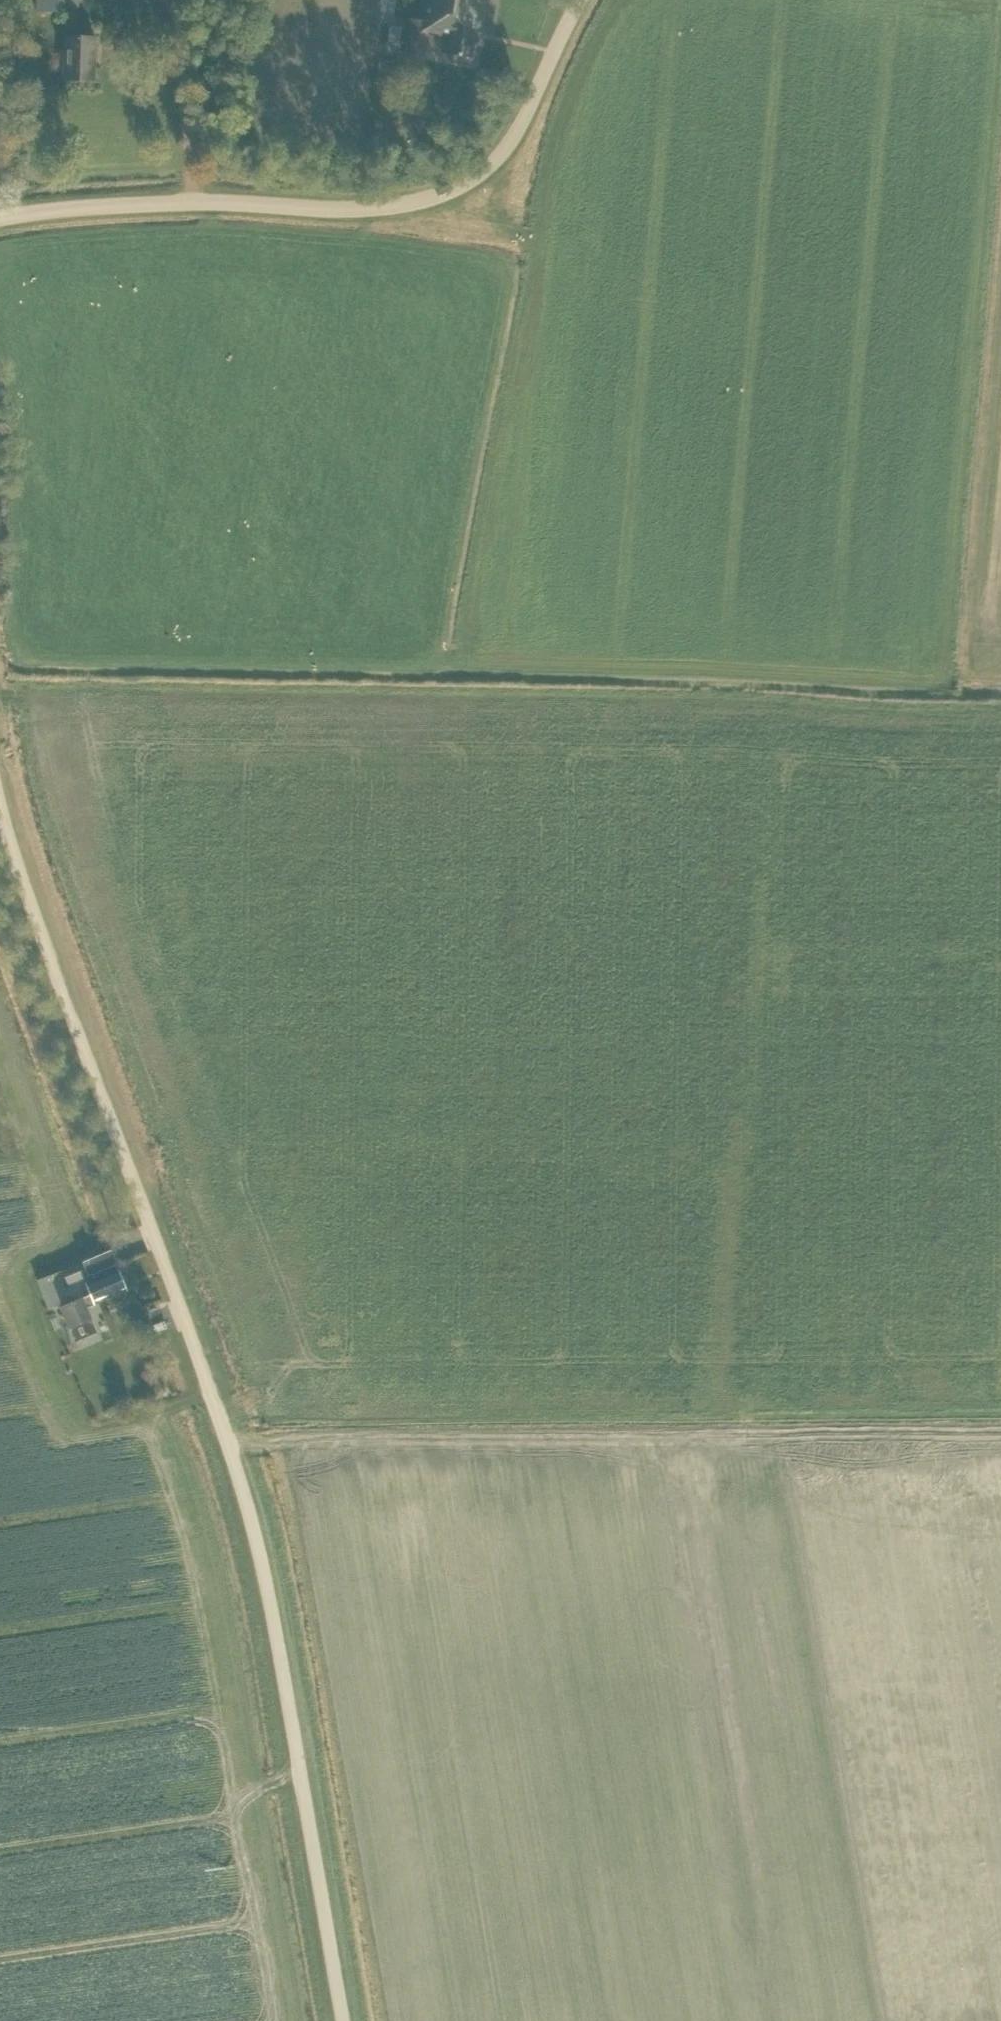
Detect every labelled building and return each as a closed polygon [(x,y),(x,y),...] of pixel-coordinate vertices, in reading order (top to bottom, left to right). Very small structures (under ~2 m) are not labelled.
[(65,13),(63,74),(63,81),(95,82),(96,38),(77,37),(77,13),(78,13),(79,0),(36,0),(36,12),(65,13)] [(418,19),(412,19),(409,36),(419,37),(420,32),(448,37),(445,54),(472,58),(476,32),(481,33),(486,0),(421,0),(418,19)] [(62,1273),(67,1285),(88,1276),(82,1264),(62,1273)] [(60,1306),(69,1327),(92,1318),(87,1307),(126,1291),(117,1269),(86,1282),(91,1294),(60,1306)]
